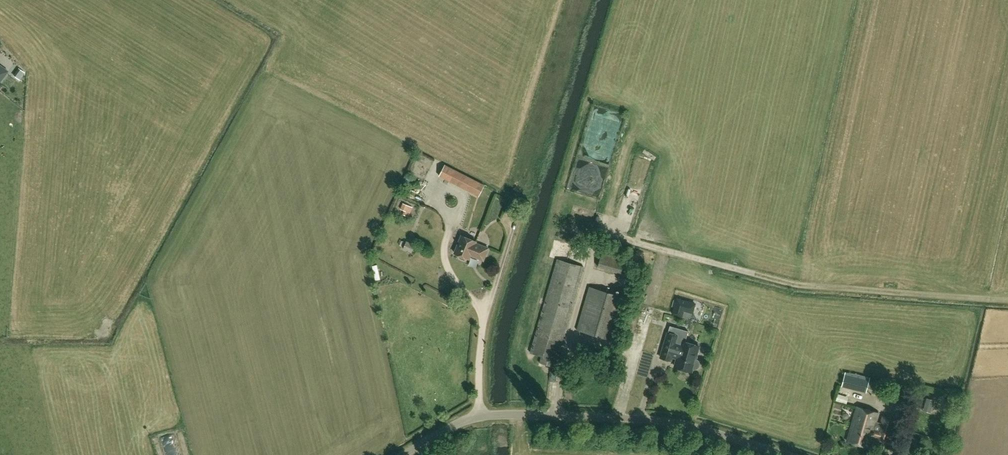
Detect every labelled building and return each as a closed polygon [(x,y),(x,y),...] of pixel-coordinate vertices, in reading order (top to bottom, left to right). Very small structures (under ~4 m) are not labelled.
[(640,178),(647,180),(653,159),(641,155),(636,170),(642,172),(640,178)] [(439,175),(471,192),(477,181),(445,164),(439,175)] [(436,202),(471,214),(478,194),(443,182),(436,202)] [(626,223),(632,225),(635,217),(629,215),(626,223)] [(471,255),(484,260),(488,248),(476,243),(476,241),(462,235),(455,253),(460,255),(460,256),(460,258),(464,260),(466,259),(467,258),(469,259),(471,255)] [(416,245),(407,240),(403,248),(413,252),(416,245)] [(529,351),(542,355),(540,362),(555,367),(584,266),(557,258),(529,351)] [(627,297),(589,286),(577,329),(614,340),(627,297)] [(717,332),(699,327),(692,354),(710,358),(717,332)] [(867,392),(871,377),(845,371),(842,386),(867,392)] [(857,407),(847,441),(869,447),(872,437),(889,442),(895,421),(882,417),(878,432),(874,431),(879,414),(857,407)]
